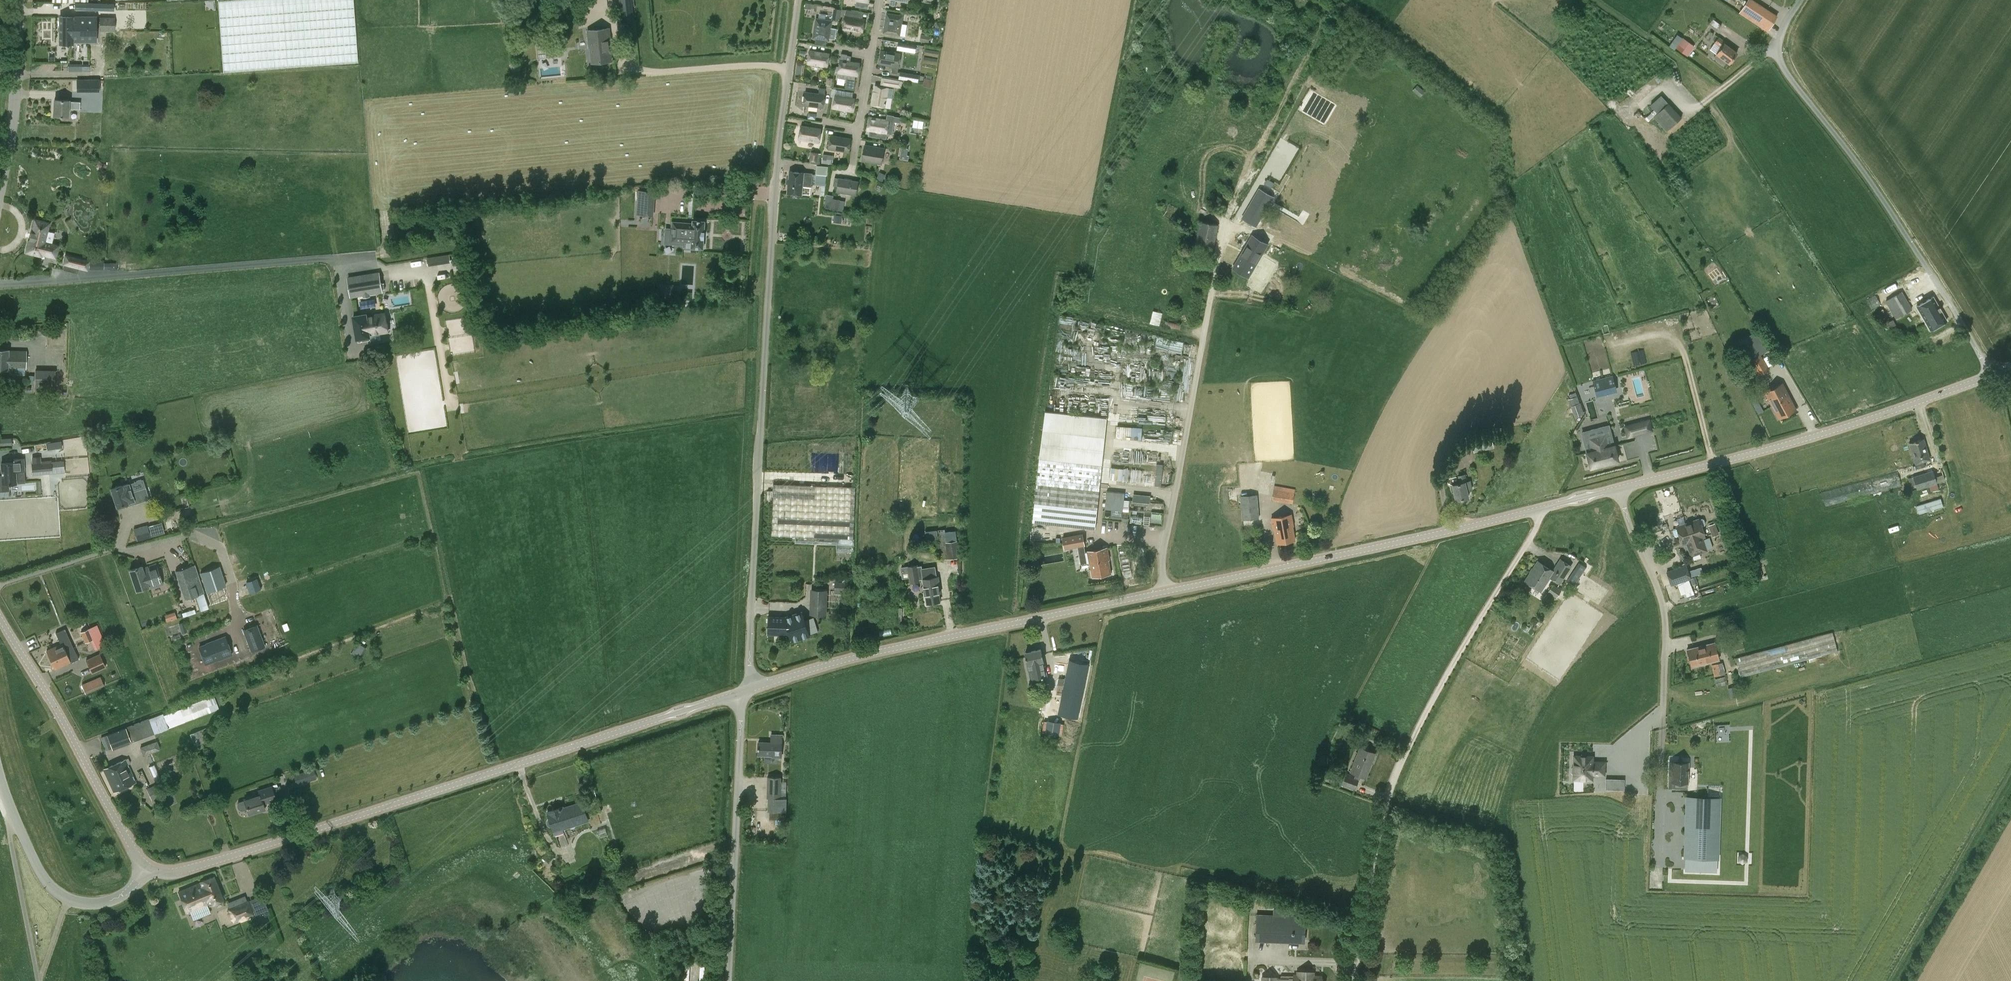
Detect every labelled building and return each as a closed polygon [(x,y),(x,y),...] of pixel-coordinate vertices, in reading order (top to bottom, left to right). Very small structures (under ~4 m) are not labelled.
[(357,61),(352,0),(218,0),(223,71),(357,61)] [(622,23),(634,21),(632,0),(619,0),(622,23)] [(1777,16),(1752,0),(1748,0),(1741,11),(1768,29),(1777,16)] [(101,2),(88,2),(84,2),(84,10),(111,10),(111,2),(101,2)] [(834,8),(832,20),(840,21),(842,10),(834,8)] [(903,16),(887,13),(884,32),(900,35),(903,16)] [(845,15),(843,29),(863,32),(865,19),(845,15)] [(60,16),(60,43),(72,44),(72,41),(95,41),(96,17),(60,16)] [(114,17),(99,17),(99,30),(114,31),(114,17)] [(813,38),(829,40),(832,21),(816,18),(813,38)] [(1721,25),(1713,19),(1710,23),(1718,29),(1721,25)] [(538,34),(540,57),(553,56),(551,28),(543,29),(543,34),(538,34)] [(593,62),(611,61),(610,45),(611,45),(610,29),(588,31),(589,47),(591,47),(593,62)] [(1726,42),(1719,36),(1710,49),(1729,63),(1737,53),(1725,43),(1726,42)] [(1683,37),(1676,47),(1688,56),(1695,46),(1683,37)] [(828,67),(830,53),(810,50),(808,63),(828,67)] [(881,50),(879,64),(892,66),(891,72),(898,73),(901,54),(881,50)] [(842,53),(840,59),(838,72),(858,76),(860,63),(846,60),(847,54),(842,53)] [(918,80),(919,73),(900,72),(899,78),(918,80)] [(903,81),(882,77),(880,85),(902,88),(903,81)] [(82,90),(82,78),(74,78),(74,90),(82,90)] [(932,79),(931,79),(926,78),(924,78),(923,85),(930,87),(932,79)] [(885,107),(889,87),(875,85),(872,105),(885,107)] [(1418,86),(1412,90),(1419,97),(1424,92),(1418,86)] [(826,88),(820,87),(819,93),(805,92),(804,105),(823,107),(826,88)] [(836,88),(835,95),(833,108),(853,111),(855,98),(853,98),(854,91),(836,88)] [(79,109),(80,101),(69,101),(69,100),(54,99),(54,115),(68,116),(68,108),(79,109)] [(1682,117),(1668,103),(1653,116),(1666,131),(1682,117)] [(894,115),(887,114),(886,119),(869,117),(867,130),(887,133),(889,120),(893,121),(894,115)] [(822,127),(801,124),(798,140),(819,143),(822,127)] [(851,137),(830,134),(828,149),(849,152),(851,137)] [(885,149),(865,145),(862,160),(882,163),(885,149)] [(818,161),(820,161),(821,153),(819,153),(819,152),(811,151),(809,160),(818,161)] [(822,163),(833,164),(834,155),(823,154),(822,163)] [(816,172),(816,173),(815,184),(821,184),(820,190),(823,190),(824,185),(825,185),(826,175),(827,175),(827,167),(815,166),(814,172),(816,172)] [(811,186),(812,173),(790,171),(787,193),(802,194),(803,185),(811,186)] [(879,173),(876,179),(882,181),(885,176),(879,173)] [(856,195),(859,181),(835,177),(833,185),(837,186),(836,191),(856,195)] [(1264,184),(1271,188),(1274,183),(1267,179),(1264,184)] [(654,216),(655,191),(638,190),(636,214),(654,216)] [(1272,197),(1259,190),(1247,210),(1260,218),(1272,197)] [(843,210),(845,200),(840,200),(840,199),(832,198),(830,209),(838,210),(843,210)] [(41,254),(55,257),(58,246),(44,242),(49,223),(34,219),(31,232),(31,231),(29,240),(26,252),(41,256),(41,254)] [(692,242),(691,248),(703,248),(704,238),(705,231),(704,231),(705,220),(693,220),(693,223),(677,222),(676,241),(692,242)] [(1213,252),(1218,224),(1200,221),(1195,249),(1213,252)] [(1248,278),(1262,253),(1247,244),(1233,268),(1248,278)] [(90,260),(65,254),(63,264),(64,265),(63,269),(80,274),(85,274),(86,270),(88,270),(90,260)] [(373,279),(349,283),(351,296),(375,292),(373,279)] [(1895,319),(1912,309),(1902,291),(1885,301),(1895,319)] [(1871,308),(1880,304),(1875,295),(1866,300),(1871,308)] [(1930,330),(1947,321),(1933,297),(1916,306),(1930,330)] [(1880,319),(1886,330),(1896,325),(1893,319),(1890,321),(1883,308),(1877,311),(1881,318),(1880,319)] [(1153,309),(1150,322),(1159,324),(1163,312),(1153,309)] [(366,314),(353,316),(357,339),(370,337),(369,334),(379,332),(379,333),(388,331),(385,313),(376,314),(376,315),(366,316),(366,314)] [(1760,354),(1770,348),(1764,339),(1744,351),(1759,376),(1770,369),(1760,354)] [(27,350),(0,349),(0,369),(8,369),(8,368),(26,369),(27,350)] [(55,370),(35,369),(35,391),(55,391),(55,370)] [(1593,381),(1596,393),(1616,388),(1613,376),(1593,381)] [(1796,409),(1789,396),(1782,382),(1764,392),(1778,419),(1796,409)] [(1568,399),(1575,417),(1584,414),(1577,396),(1568,399)] [(1045,410),(1032,521),(1095,528),(1099,491),(1107,417),(1045,410)] [(1625,426),(1628,438),(1638,436),(1635,424),(1625,426)] [(1117,425),(1116,438),(1142,438),(1142,426),(1117,425)] [(1587,452),(1590,468),(1618,460),(1614,445),(1607,447),(1604,436),(1591,439),(1593,451),(1587,452)] [(12,445),(12,437),(0,438),(0,445),(0,446),(12,445)] [(1915,463),(1917,469),(1925,466),(1923,461),(1929,459),(1923,438),(1909,443),(1915,463)] [(15,457),(15,462),(1,462),(2,475),(0,475),(0,489),(9,489),(8,484),(16,483),(15,468),(25,468),(24,456),(15,457)] [(32,474),(65,472),(64,460),(51,461),(51,460),(41,460),(41,462),(31,463),(32,474)] [(1110,478),(1122,480),(1123,468),(1111,466),(1110,478)] [(1908,479),(1910,486),(1915,485),(1917,490),(1929,486),(1931,491),(1939,489),(1937,483),(1933,470),(1912,477),(1913,477),(1908,479)] [(1825,508),(1902,487),(1897,471),(1820,492),(1825,508)] [(1450,486),(1452,492),(1454,492),(1456,500),(1468,497),(1467,491),(1473,489),(1470,480),(1467,480),(1465,473),(1458,475),(1460,483),(1452,485),(1453,486),(1450,486)] [(132,492),(129,483),(111,489),(117,507),(128,503),(129,505),(149,499),(146,487),(132,492)] [(837,544),(838,538),(854,538),(856,487),(773,484),(771,535),(795,536),(795,543),(837,544)] [(1256,484),(1240,485),(1242,520),(1259,518),(1256,484)] [(1272,499),(1293,503),(1295,488),(1274,485),(1272,499)] [(1107,491),(1105,509),(1123,511),(1125,493),(1107,491)] [(1943,501),(1938,495),(1919,510),(1923,516),(1943,501)] [(1277,543),(1295,540),(1292,526),(1293,526),(1291,514),(1271,518),(1274,530),(1275,530),(1277,543)] [(182,516),(133,528),(136,540),(154,535),(155,537),(171,533),(175,533),(174,530),(182,528),(182,527),(186,526),(185,522),(183,522),(182,516)] [(1702,538),(1704,537),(1701,527),(1705,526),(1706,524),(1704,519),(1702,518),(1699,520),(1698,520),(1677,527),(1677,528),(1673,529),(1672,531),(1674,536),(1676,537),(1680,536),(1683,544),(1687,543),(1691,556),(1706,550),(1702,538)] [(1708,527),(1712,536),(1719,534),(1715,524),(1708,527)] [(946,541),(945,529),(925,531),(926,540),(940,538),(942,559),(959,557),(958,540),(946,541)] [(1064,548),(1078,545),(1081,564),(1089,563),(1090,563),(1093,576),(1110,573),(1108,559),(1109,559),(1107,547),(1085,551),(1084,544),(1082,534),(1062,537),(1064,548)] [(1941,539),(1926,544),(1928,551),(1944,546),(1941,539)] [(1895,546),(1898,556),(1907,554),(1904,544),(1895,546)] [(1572,565),(1560,558),(1552,570),(1538,560),(1525,581),(1541,591),(1550,577),(1560,584),(1572,565)] [(1761,571),(1757,559),(1748,561),(1752,574),(1761,571)] [(162,582),(155,561),(129,570),(136,590),(162,582)] [(935,566),(922,568),(921,565),(918,566),(917,564),(907,565),(910,583),(920,581),(920,579),(923,578),(927,603),(940,601),(939,593),(941,593),(938,576),(937,576),(935,566)] [(194,565),(179,570),(188,599),(204,594),(194,565)] [(1666,571),(1671,586),(1691,579),(1692,582),(1696,580),(1694,574),(1690,575),(1686,565),(1666,571)] [(219,566),(200,572),(205,585),(207,591),(226,585),(224,579),(219,566)] [(852,577),(843,577),(843,581),(835,581),(834,592),(851,593),(852,577)] [(256,579),(247,582),(250,592),(259,589),(256,579)] [(1562,590),(1553,584),(1548,592),(1556,598),(1562,590)] [(826,614),(827,590),(812,590),(811,614),(826,614)] [(175,610),(164,614),(166,621),(177,617),(175,610)] [(790,632),(789,626),(791,626),(792,626),(792,624),(791,625),(789,620),(786,621),(787,617),(768,616),(768,631),(790,632)] [(789,626),(790,632),(793,640),(810,635),(804,616),(789,620),(791,625),(792,624),(792,626),(791,626),(789,626)] [(182,633),(187,632),(184,622),(179,624),(182,633)] [(80,631),(85,642),(95,638),(94,638),(102,634),(98,624),(90,628),(89,627),(80,631)] [(264,645),(256,624),(244,629),(252,650),(264,645)] [(70,663),(79,659),(66,629),(56,633),(61,644),(47,650),(55,668),(70,662),(70,663)] [(1740,677),(1837,651),(1832,632),(1735,658),(1740,677)] [(205,663),(219,658),(219,659),(232,654),(225,636),(212,641),(212,642),(199,647),(205,663)] [(360,658),(367,648),(358,642),(351,653),(360,658)] [(1692,667),(1719,660),(1714,642),(1687,649),(1692,667)] [(1038,675),(1046,674),(1041,649),(1025,652),(1028,664),(1035,662),(1038,675)] [(92,673),(106,666),(100,653),(86,659),(92,673)] [(1057,711),(1077,715),(1081,696),(1068,694),(1071,678),(1084,681),(1088,662),(1068,658),(1057,711)] [(1725,674),(1723,662),(1711,665),(1714,676),(1725,674)] [(85,693),(104,685),(100,676),(81,684),(85,693)] [(1728,684),(1726,676),(1715,679),(1717,687),(1728,684)] [(1737,696),(1734,686),(1728,688),(1731,698),(1737,696)] [(101,737),(105,750),(112,748),(112,749),(131,742),(219,708),(214,694),(189,703),(190,704),(164,714),(163,712),(125,726),(101,737)] [(1717,740),(1728,739),(1728,724),(1717,724),(1717,740)] [(203,728),(189,733),(194,745),(208,740),(203,728)] [(782,757),(782,734),(771,734),(771,742),(759,742),(758,754),(758,755),(773,755),(773,757),(782,757)] [(143,755),(160,749),(157,740),(140,746),(143,755)] [(1365,778),(1375,753),(1369,750),(1369,749),(1368,746),(1364,744),(1362,746),(1361,747),(1360,747),(1350,772),(1355,774),(1355,776),(1329,766),(1325,778),(1355,790),(1359,779),(1358,779),(1360,776),(1365,778)] [(1604,775),(1605,762),(1593,761),(1593,756),(1574,756),(1573,779),(1592,780),(1592,775),(1604,775)] [(114,792),(136,782),(125,759),(103,768),(114,792)] [(1674,788),(1684,788),(1687,788),(1688,762),(1672,762),(1672,769),(1670,769),(1669,786),(1674,786),(1674,788)] [(156,783),(161,780),(154,764),(149,767),(156,783)] [(316,778),(313,768),(293,774),(297,785),(316,778)] [(768,811),(787,811),(787,798),(781,798),(782,777),(767,776),(767,798),(768,798),(768,811)] [(165,781),(154,785),(155,786),(159,797),(170,792),(165,782),(165,781)] [(276,799),(276,797),(281,795),(279,788),(281,788),(280,785),(278,786),(277,783),(257,789),(259,794),(244,799),(238,801),(237,803),(237,806),(238,808),(239,809),(241,810),(247,808),(249,814),(265,809),(263,804),(276,799)] [(1711,784),(1709,789),(1718,792),(1720,786),(1711,784)] [(1685,870),(1717,871),(1718,858),(1719,858),(1720,798),(1686,796),(1684,858),(1685,858),(1685,870)] [(550,826),(552,825),(555,833),(563,831),(562,828),(588,820),(582,801),(563,808),(563,806),(548,811),(550,818),(548,818),(547,820),(547,823),(548,825),(550,826)] [(599,838),(607,835),(605,828),(597,831),(599,838)] [(210,904),(223,898),(213,876),(200,881),(201,882),(179,891),(187,912),(209,903),(210,904)] [(588,894),(590,900),(599,897),(597,892),(588,894)] [(268,909),(262,894),(249,900),(255,914),(268,909)] [(248,918),(249,916),(254,914),(248,899),(247,900),(245,895),(227,902),(229,907),(227,908),(228,910),(227,912),(229,918),(232,920),(233,922),(238,920),(241,921),(248,918)] [(1289,909),(1273,908),(1273,915),(1256,915),(1255,939),(1304,940),(1305,917),(1289,916),(1289,909)]
